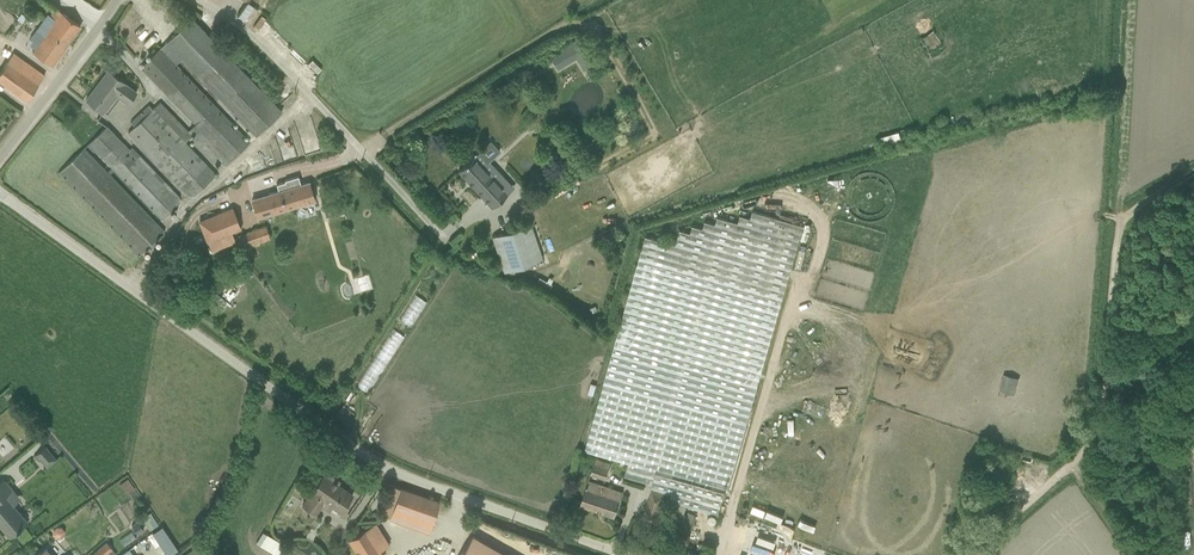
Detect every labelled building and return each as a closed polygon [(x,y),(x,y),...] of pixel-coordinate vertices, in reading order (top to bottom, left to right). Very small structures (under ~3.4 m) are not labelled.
[(35,9),(40,2),(37,0),(23,0),(35,9)] [(54,66),(82,25),(54,6),(26,47),(54,66)] [(189,21),(140,67),(193,123),(188,127),(225,167),(250,143),(178,68),(183,64),(254,139),(281,113),(249,79),(260,68),(237,44),(223,57),(189,21)] [(588,63),(575,37),(544,53),(551,68),(569,59),(574,69),(588,63)] [(0,71),(0,84),(25,101),(43,76),(12,54),(0,71)] [(130,104),(139,91),(109,68),(87,98),(105,114),(119,97),(130,104)] [(327,77),(322,82),(331,92),(336,87),(327,77)] [(145,105),(127,122),(133,128),(127,133),(190,202),(213,181),(184,148),(191,141),(159,105),(151,112),(145,105)] [(107,128),(89,144),(161,224),(182,204),(130,146),(126,149),(107,128)] [(306,149),(312,148),(310,136),(304,137),(306,149)] [(492,207),(515,185),(481,148),(457,171),(492,207)] [(83,149),(57,172),(132,255),(157,233),(83,149)] [(255,217),(310,198),(302,173),(247,192),(255,217)] [(833,176),(821,178),(822,185),(834,183),(833,176)] [(198,223),(204,242),(235,234),(228,206),(209,211),(212,219),(198,223)] [(322,206),(311,210),(316,226),(327,222),(322,206)] [(643,236),(585,446),(629,458),(624,475),(723,503),(800,227),(753,213),(751,220),(739,216),(738,222),(718,217),(716,223),(707,221),(706,228),(692,224),(690,233),(679,230),(675,245),(643,236)] [(529,224),(493,235),(504,271),(540,261),(529,224)] [(234,239),(238,252),(268,242),(263,229),(234,239)] [(216,304),(229,294),(220,282),(207,292),(216,304)] [(1005,372),(1000,390),(1014,394),(1019,375),(1005,372)] [(795,404),(802,401),(795,384),(788,387),(795,404)] [(345,397),(337,409),(349,416),(357,404),(345,397)] [(27,452),(39,465),(51,455),(39,442),(27,452)] [(591,465),(579,502),(614,513),(622,488),(603,482),(607,470),(591,465)] [(326,468),(301,502),(314,507),(323,494),(343,508),(356,490),(326,468)] [(10,538),(29,521),(15,505),(22,498),(6,480),(0,485),(0,526),(10,538)] [(400,484),(390,508),(431,525),(441,502),(400,484)] [(650,487),(642,506),(657,512),(664,493),(650,487)] [(142,513),(132,520),(139,532),(150,525),(142,513)] [(353,533),(364,554),(383,554),(378,545),(390,539),(381,520),(353,533)] [(156,524),(146,531),(162,553),(171,547),(156,524)] [(270,554),(277,541),(255,530),(248,544),(270,554)] [(93,549),(97,554),(101,554),(114,546),(109,538),(93,549)] [(181,554),(205,554),(198,545),(181,554)]
